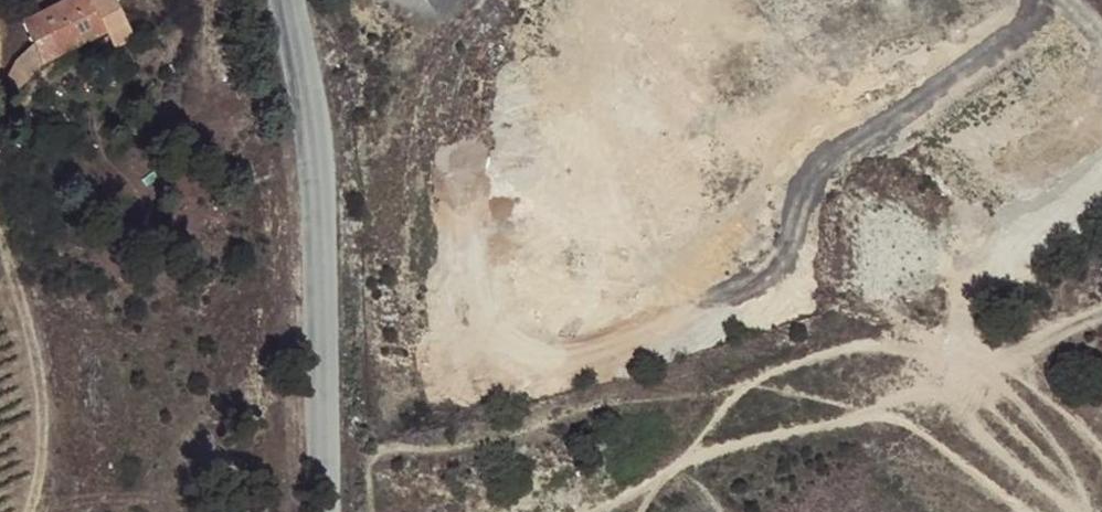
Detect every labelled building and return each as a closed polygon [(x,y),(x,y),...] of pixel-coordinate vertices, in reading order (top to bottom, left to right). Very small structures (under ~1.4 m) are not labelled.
[(16,62),(30,78),(45,63),(107,33),(115,49),(137,38),(117,1),(120,0),(69,0),(24,23),(35,45),(16,62)] [(30,78),(16,62),(11,68),(8,77),(12,95),(14,95),(30,78)]
